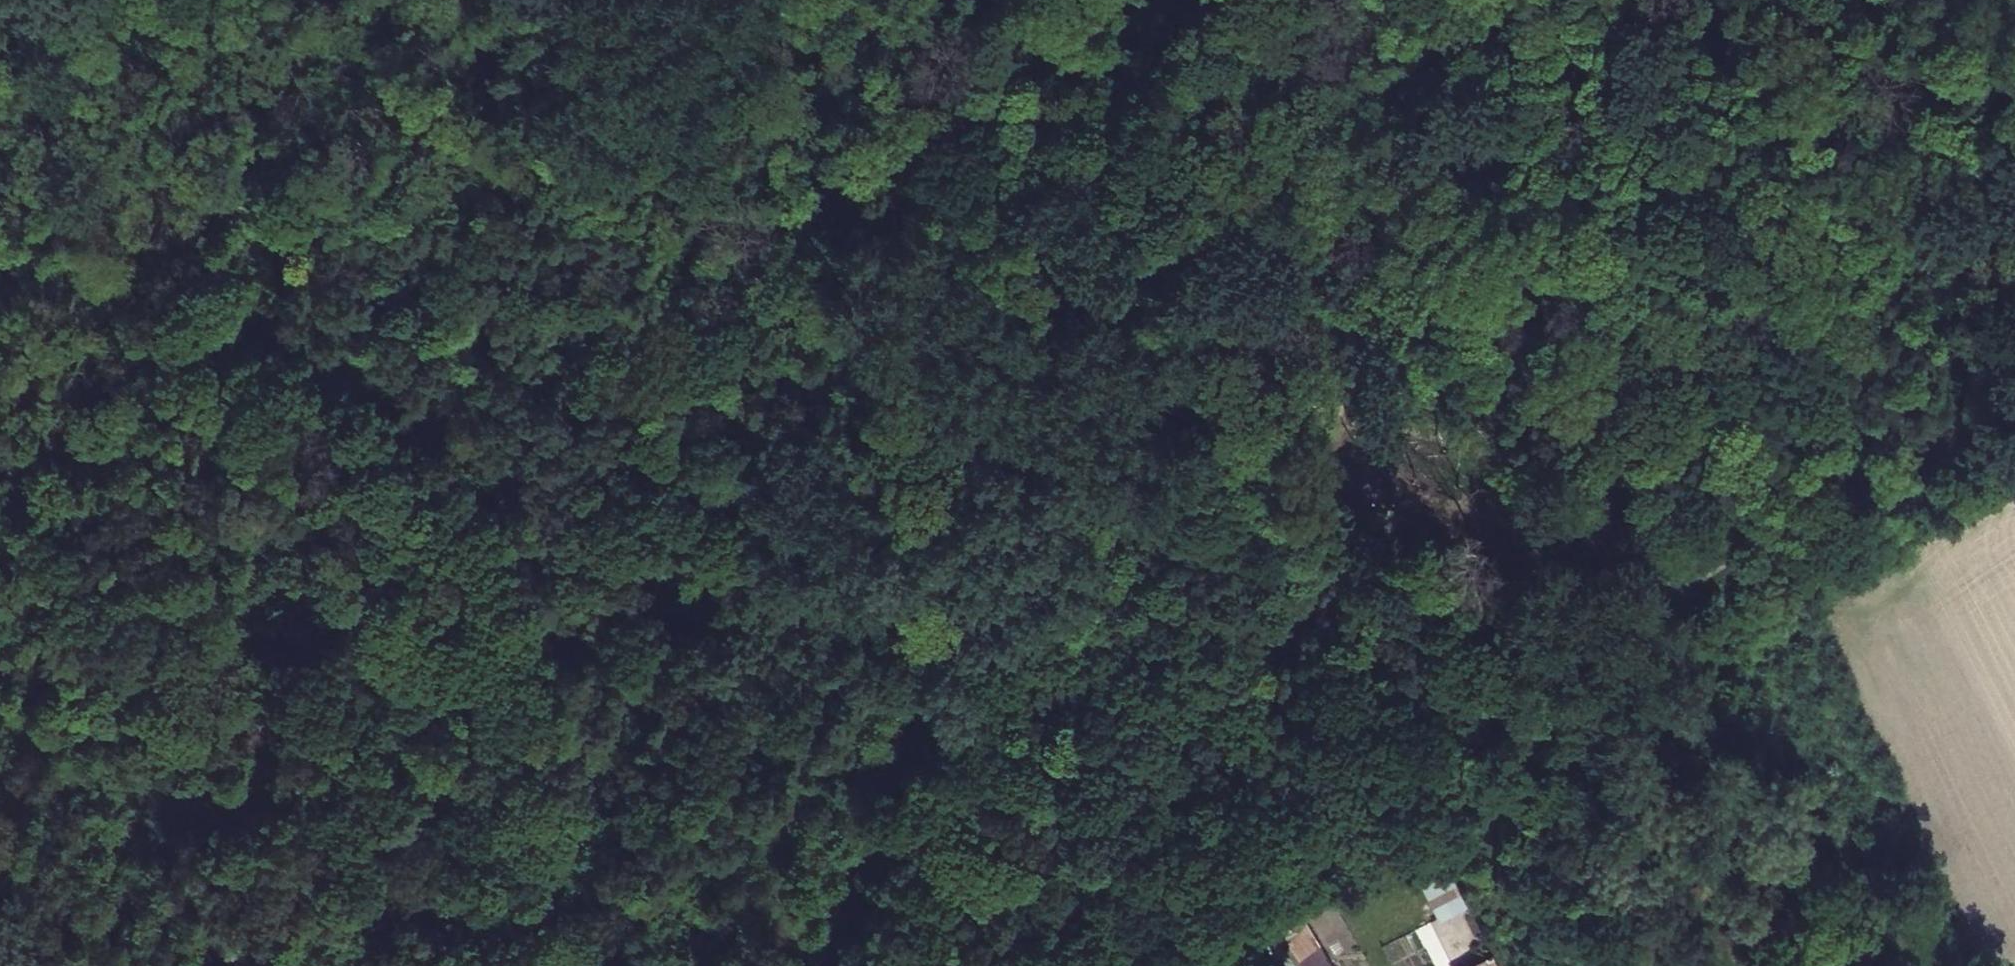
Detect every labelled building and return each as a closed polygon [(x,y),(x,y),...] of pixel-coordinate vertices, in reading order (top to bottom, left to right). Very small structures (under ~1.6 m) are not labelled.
[(1413,867),(1439,919),(1468,905),(1443,852),(1413,867)] [(1269,933),(1284,965),(1347,965),(1362,959),(1336,902),(1269,933)] [(1433,964),(1446,958),(1429,923),(1417,929),(1433,964)] [(1430,961),(1415,929),(1382,945),(1392,965),(1419,965),(1430,961)]
